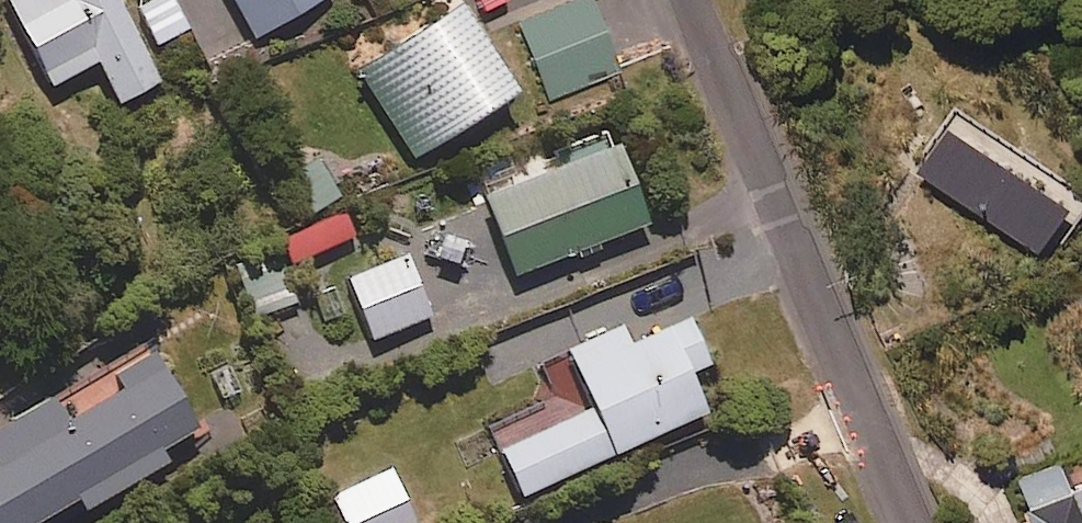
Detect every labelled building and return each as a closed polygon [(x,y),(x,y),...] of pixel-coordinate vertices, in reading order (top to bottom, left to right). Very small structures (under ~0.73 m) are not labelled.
[(49,76),(94,52),(118,97),(159,75),(119,0),(8,0),(49,76)] [(174,0),(134,0),(163,57),(195,41),(174,0)] [(251,30),(305,0),(234,0),(251,30)] [(460,0),(433,0),(349,55),(408,146),(511,78),(460,0)] [(590,0),(559,0),(517,18),(550,97),(618,68),(590,0)] [(954,94),(913,166),(1058,248),(1081,205),(1081,166),(954,94)] [(645,214),(611,131),(479,185),(513,268),(645,214)] [(337,191),(310,147),(277,167),(304,211),(337,191)] [(427,309),(403,247),(345,270),(369,332),(427,309)] [(295,295),(278,253),(227,274),(244,315),(295,295)] [(705,352),(684,306),(624,333),(616,316),(565,339),(591,398),(497,440),(528,512),(614,474),(602,447),(702,402),(684,361),(705,352)] [(148,334),(0,407),(0,521),(72,485),(76,493),(161,451),(155,438),(191,420),(148,334)] [(1060,449),(1018,464),(1039,522),(1081,522),(1081,462),(1066,467),(1060,449)] [(388,462),(329,489),(345,522),(415,522),(388,462)]
